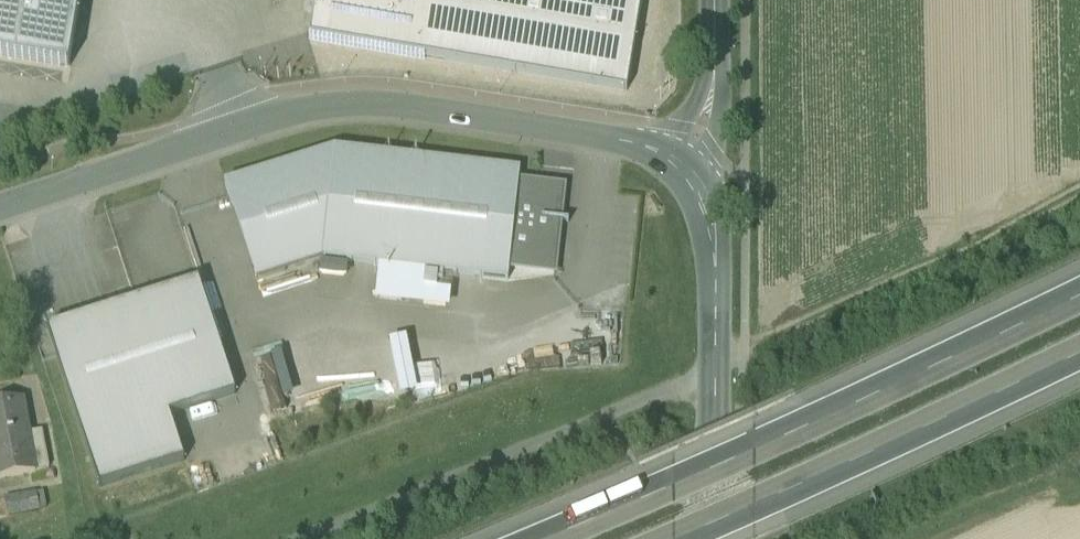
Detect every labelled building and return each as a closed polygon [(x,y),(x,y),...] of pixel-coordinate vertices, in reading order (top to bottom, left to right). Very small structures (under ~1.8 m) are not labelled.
[(73,79),(86,0),(0,0),(0,68),(73,79)] [(316,47),(627,93),(642,0),(323,0),(316,47)] [(335,153),(224,191),(257,290),(326,266),(512,286),(513,274),(522,182),(523,174),(335,153)] [(567,187),(522,182),(513,274),(558,279),(567,187)] [(200,290),(48,339),(98,493),(185,465),(170,419),(236,398),(200,290)] [(0,406),(0,480),(36,474),(36,473),(49,470),(43,435),(29,438),(23,401),(0,406)] [(0,496),(0,507),(1,515),(42,512),(40,493),(0,496)]
